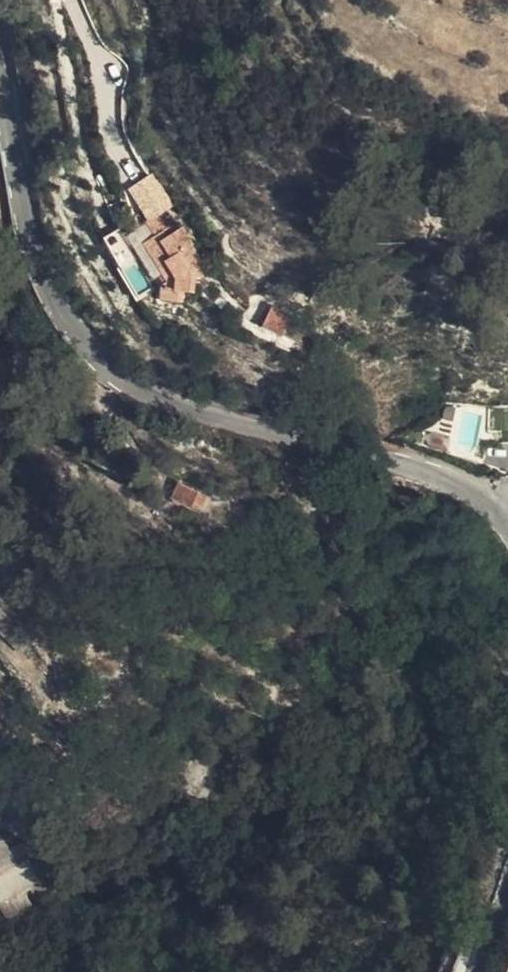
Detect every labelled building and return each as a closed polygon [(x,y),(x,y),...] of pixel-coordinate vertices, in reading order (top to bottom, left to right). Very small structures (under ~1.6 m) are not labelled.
[(165,282),(187,291),(191,280),(196,282),(200,267),(209,269),(213,254),(200,232),(203,229),(191,208),(183,214),(170,193),(156,202),(162,215),(152,223),(175,264),(169,269),(167,273),(165,282)] [(267,312),(296,322),(302,298),(283,291),(283,292),(281,297),(273,295),(267,312)] [(170,499),(201,512),(208,495),(177,482),(170,499)] [(45,867),(39,856),(25,863),(21,857),(0,869),(0,883),(4,890),(45,867)]
